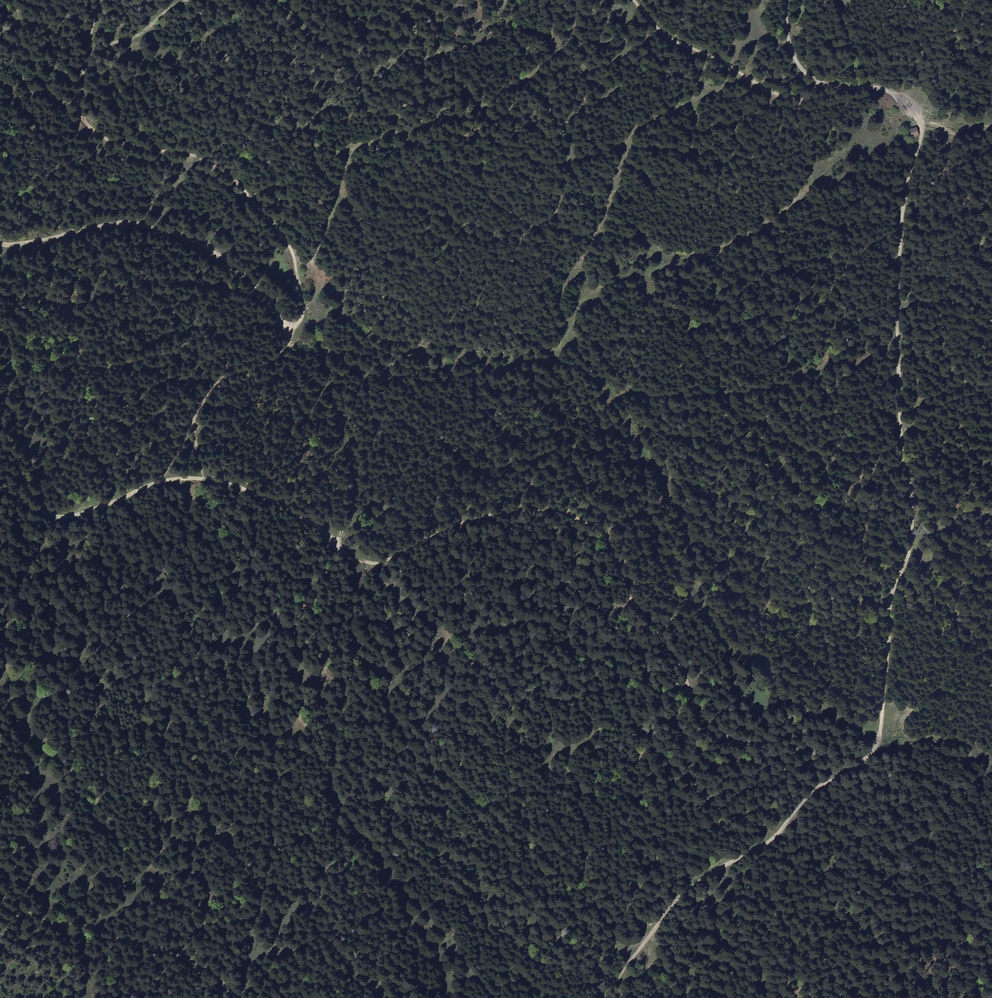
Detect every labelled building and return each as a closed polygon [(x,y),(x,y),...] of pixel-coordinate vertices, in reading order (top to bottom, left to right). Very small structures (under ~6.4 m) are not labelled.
[(918,136),(915,127),(908,129),(910,138),(918,136)]
